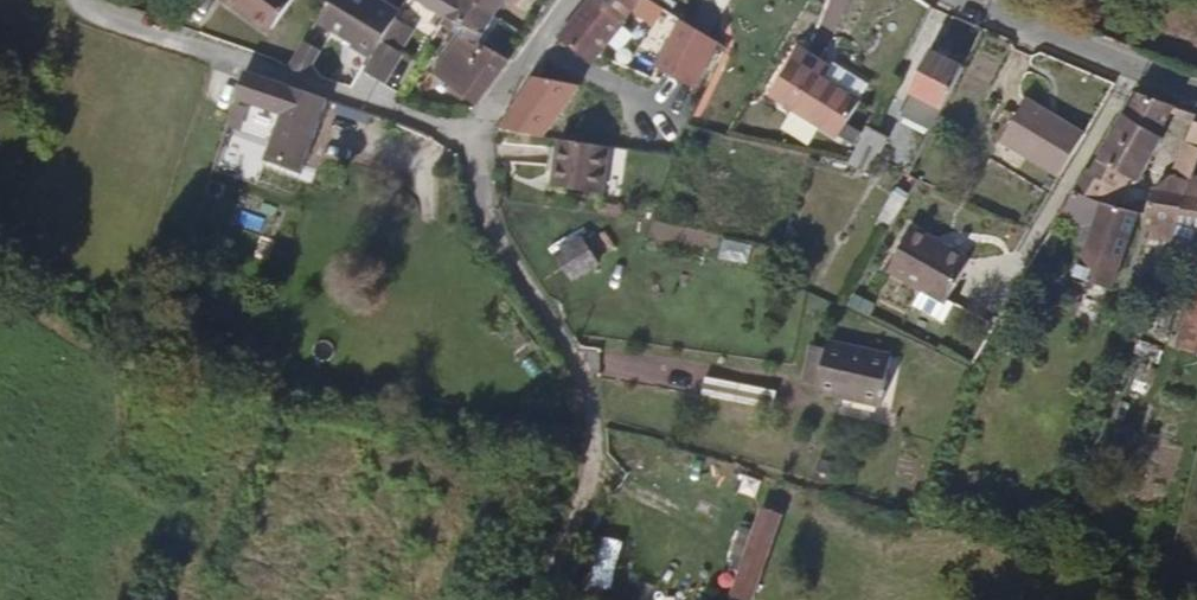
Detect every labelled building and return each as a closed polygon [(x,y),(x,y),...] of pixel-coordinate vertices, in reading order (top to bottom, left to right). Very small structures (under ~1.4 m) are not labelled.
[(238,12),(241,8),(271,30),(294,0),(222,0),(238,12)] [(370,59),(380,41),(387,30),(395,15),(374,0),(331,0),(319,19),(352,41),(349,46),(370,59)] [(493,19),(462,0),(404,0),(398,11),(413,19),(423,2),(448,13),(440,26),(448,31),(459,36),(477,47),(493,19)] [(493,19),(504,0),(462,0),(493,19)] [(563,45),(589,67),(644,0),(594,0),(560,42),(563,45)] [(711,0),(703,0),(690,22),(687,27),(704,39),(723,9),(711,0)] [(681,23),(654,7),(645,20),(674,39),(681,23)] [(241,8),(238,12),(269,34),(271,30),(241,8)] [(387,30),(395,34),(402,38),(413,19),(398,11),(395,15),(387,30)] [(684,19),(681,23),(687,27),(690,22),(684,19)] [(692,93),(716,46),(704,39),(687,27),(681,23),(674,39),(657,72),(692,93)] [(437,49),(448,31),(440,26),(431,39),(429,44),(437,49)] [(380,41),(388,46),(395,34),(387,30),(380,41)] [(420,43),(426,47),(429,44),(431,39),(424,35),(420,43)] [(476,106),(509,63),(486,50),(485,51),(477,47),(459,36),(439,75),(476,106)] [(370,59),(362,72),(382,83),(400,54),(388,46),(380,41),(370,59)] [(288,71),(305,77),(320,54),(305,43),(288,71)] [(829,81),(835,71),(805,53),(777,97),(843,138),(863,103),(863,102),(829,81)] [(932,130),(963,71),(934,55),(904,114),(932,130)] [(837,66),(835,71),(829,81),(863,102),(871,87),(837,66)] [(692,93),(657,72),(650,85),(687,104),(692,93)] [(302,173),(326,102),(244,75),(236,104),(283,121),(269,161),(302,173)] [(34,103),(35,101),(35,100),(34,97),(33,95),(31,93),(28,91),(24,91),(21,91),(19,93),(17,94),(16,95),(15,98),(15,101),(15,103),(16,105),(18,107),(19,109),(21,110),(25,110),(27,110),(29,110),(32,108),(34,105),(34,103)] [(1139,185),(1163,142),(1148,135),(1165,105),(1136,94),(1099,164),(1115,173),(1139,185)] [(1059,180),(1084,136),(1030,105),(1005,147),(1059,180)] [(1186,145),(1196,148),(1196,121),(1186,145)] [(888,141),(867,132),(851,168),(874,172),(888,141)] [(610,150),(556,142),(550,189),(603,198),(610,150)] [(1196,162),(1196,148),(1186,145),(1171,179),(1190,183),(1196,162)] [(1101,205),(1109,185),(1089,174),(1077,194),(1101,205)] [(1186,195),(1190,183),(1171,179),(1166,193),(1186,195)] [(1190,183),(1186,195),(1185,199),(1196,201),(1196,184),(1190,183)] [(1072,202),(1077,194),(1072,191),(1067,199),(1072,202)] [(1157,229),(1176,234),(1179,224),(1180,217),(1185,199),(1186,195),(1166,193),(1156,192),(1148,217),(1146,220),(1159,223),(1157,229)] [(1103,206),(1101,205),(1077,194),(1072,202),(1062,220),(1096,234),(1103,206)] [(1185,199),(1180,217),(1186,219),(1196,220),(1196,201),(1185,199)] [(1082,283),(1113,293),(1140,215),(1103,206),(1096,234),(1082,283)] [(947,304),(971,258),(909,227),(886,273),(947,304)] [(721,240),(718,260),(749,265),(752,244),(721,240)] [(1049,240),(1045,246),(1054,250),(1057,244),(1049,240)] [(595,267),(579,243),(555,259),(572,283),(595,267)] [(1055,302),(1064,274),(1050,269),(1041,298),(1055,302)] [(1179,349),(1196,353),(1196,283),(1179,349)] [(881,409),(891,359),(827,344),(815,394),(881,409)] [(712,381),(708,401),(773,414),(777,394),(712,381)] [(768,493),(762,513),(777,517),(782,498),(768,493)] [(777,517),(762,513),(747,552),(764,555),(777,517)] [(617,569),(625,542),(600,534),(592,561),(617,569)] [(764,555),(747,552),(735,585),(752,591),(764,555)]
